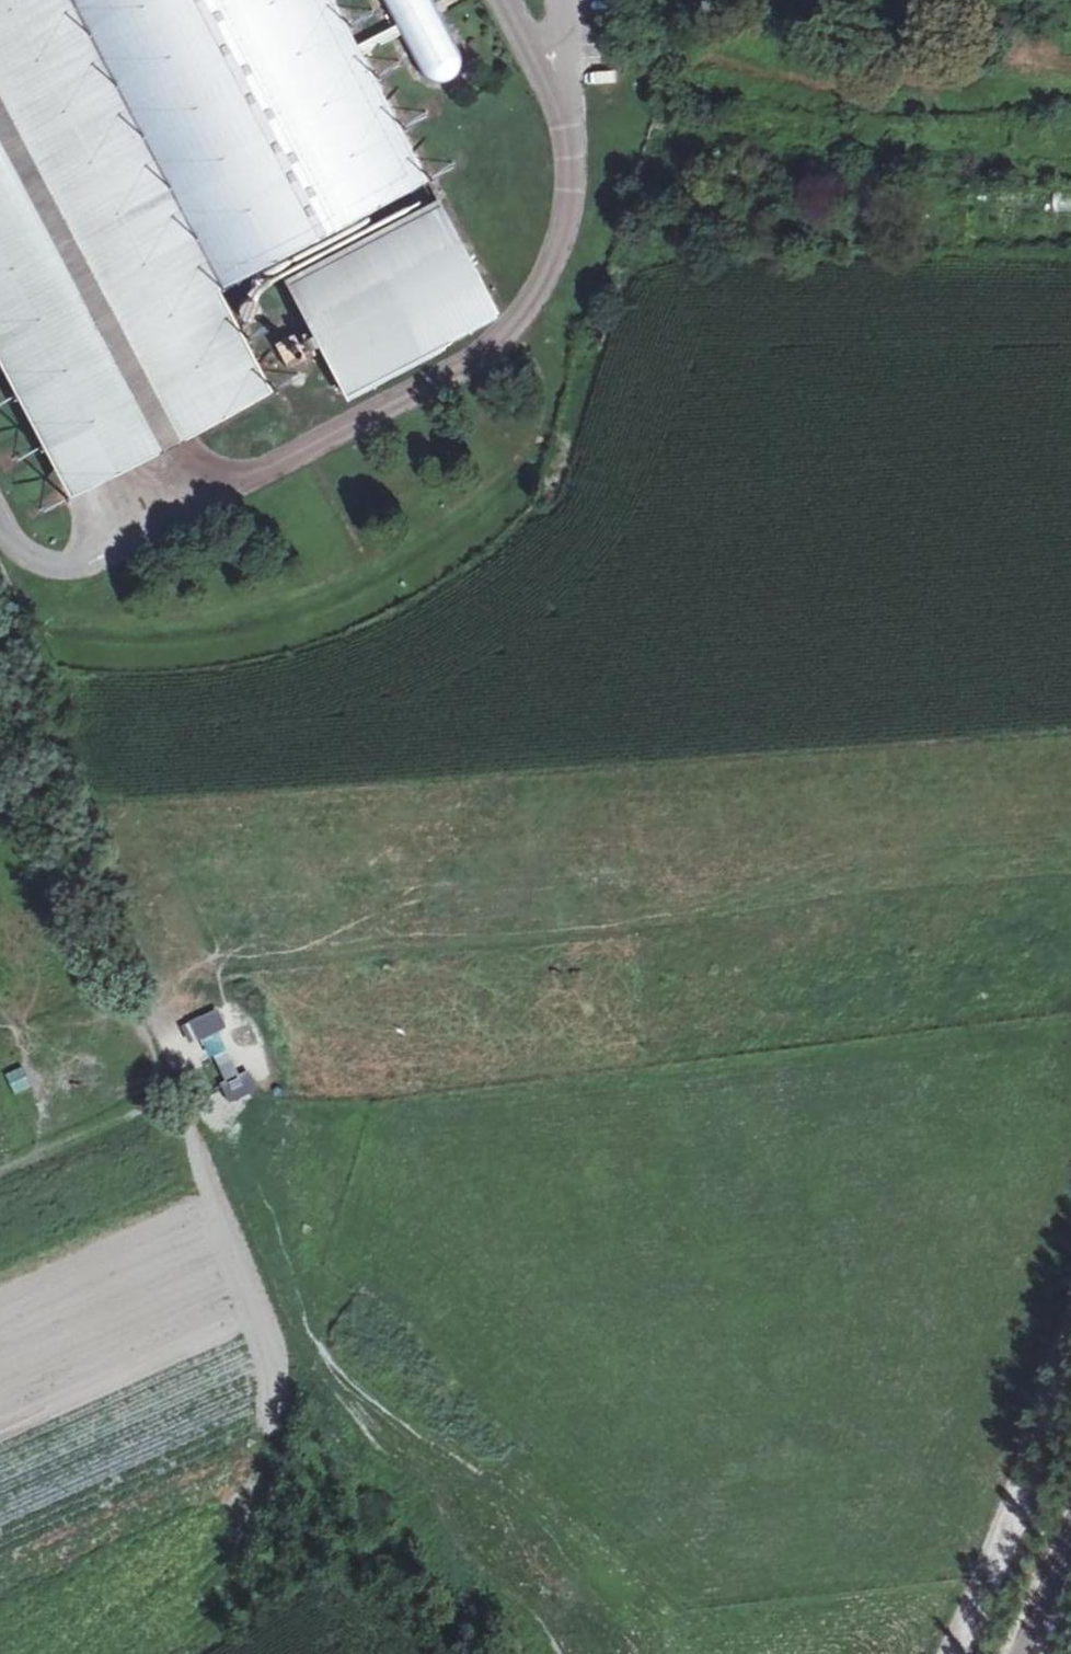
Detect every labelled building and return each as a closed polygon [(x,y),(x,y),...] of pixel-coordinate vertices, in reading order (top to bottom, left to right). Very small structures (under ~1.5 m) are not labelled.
[(14,392),(15,394),(40,443),(67,495),(117,468),(143,455),(276,385),(250,334),(224,283),(83,7),(97,0),(0,0),(0,366),(14,392)] [(83,7),(224,283),(425,178),(398,127),(372,77),(363,59),(356,46),(346,26),(332,0),(97,0),(83,7)] [(398,38),(410,59),(415,71),(422,80),(426,85),(432,88),(438,89),(444,88),(450,86),(454,82),(458,78),(462,72),(462,63),(458,49),(452,34),(435,0),(379,0),(392,26),(398,38)] [(363,59),(398,38),(392,26),(356,46),(363,59)] [(347,398),(496,317),(436,201),(282,281),(347,398)] [(198,1043),(226,1030),(217,1010),(189,1022),(198,1043)] [(249,1073),(240,1077),(229,1053),(212,1061),(233,1106),(259,1094),(249,1073)]
